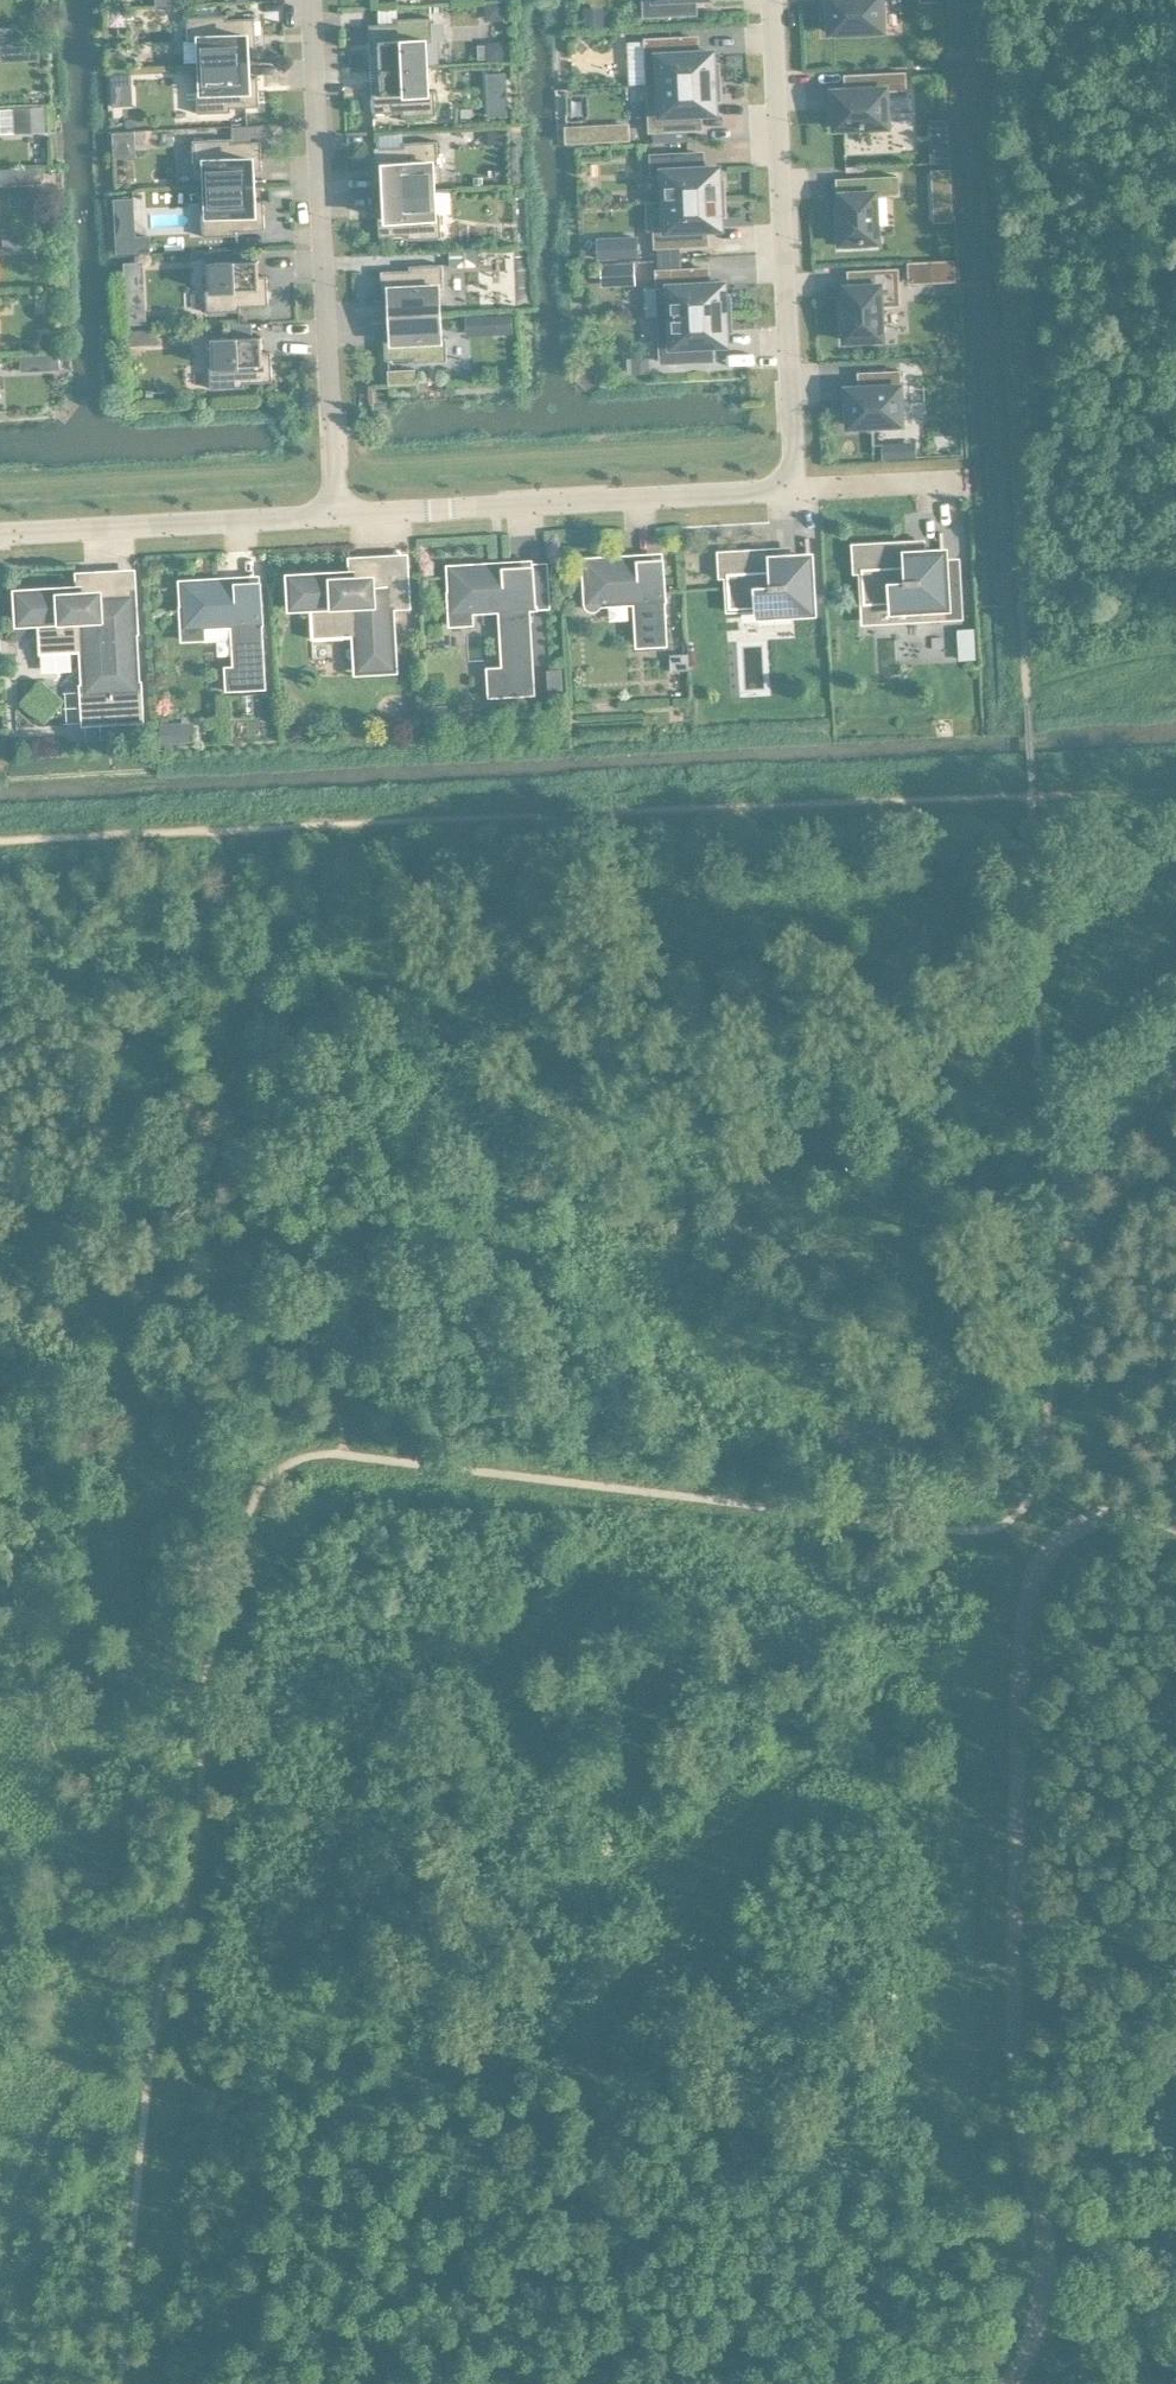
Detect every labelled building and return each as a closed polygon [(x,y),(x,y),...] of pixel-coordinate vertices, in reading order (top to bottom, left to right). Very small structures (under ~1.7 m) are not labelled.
[(193,0),(163,0),(162,0),(163,16),(194,14),(193,0)] [(653,25),(689,24),(688,8),(717,7),(716,0),(652,0),(653,25)] [(838,43),(890,41),(889,5),(895,5),(895,0),(860,0),(860,5),(836,6),(837,20),(832,20),(833,38),(838,38),(838,43)] [(612,19),(592,19),(592,37),(612,37),(612,19)] [(207,51),(209,76),(256,74),(255,59),(264,59),(263,29),(234,30),(234,26),(195,28),(196,52),(207,51)] [(387,65),(387,80),(435,77),(434,53),(440,53),(438,29),(405,30),(405,34),(377,36),(378,65),(387,65)] [(21,55),(20,39),(0,40),(0,56),(21,55)] [(656,96),(726,93),(726,75),(720,75),(719,64),(691,65),(690,49),(654,51),(656,96)] [(515,53),(494,54),(495,72),(515,71),(515,53)] [(47,57),(32,58),(32,71),(47,70),(47,57)] [(118,60),(119,76),(135,75),(134,66),(127,60),(118,60)] [(256,74),(209,76),(210,100),(204,101),(205,124),(239,123),(238,119),(267,118),(265,88),(257,88),(256,74)] [(435,77),(387,80),(388,94),(380,95),(381,124),(410,123),(410,127),(443,126),(442,102),(436,102),(435,77)] [(842,116),(837,116),(838,134),(843,134),(843,139),(895,136),(893,101),(914,100),(913,83),(864,86),(865,101),(841,102),(842,116)] [(138,84),(119,85),(120,96),(139,96),(138,84)] [(656,96),(658,141),(661,141),(694,139),(694,124),(722,122),(722,111),(727,111),(726,93),(656,96)] [(54,119),(43,119),(44,143),(54,143),(54,119)] [(955,131),(938,131),(938,148),(955,148),(955,131)] [(694,139),(661,141),(661,153),(695,152),(694,139)] [(511,141),(496,141),(496,155),(511,154),(511,141)] [(635,143),(575,145),(575,154),(636,151),(635,143)] [(213,174),(214,199),(262,197),(261,182),(270,182),(268,152),(240,153),(239,149),(200,151),(202,175),(213,174)] [(393,188),(393,203),(441,201),(440,176),(446,176),(444,152),(411,153),(411,158),(383,159),(384,189),(393,188)] [(673,211),(732,208),(731,191),(725,191),(725,179),(696,181),(696,165),(659,167),(660,184),(672,183),(673,211)] [(49,180),(10,181),(10,195),(49,194),(49,180)] [(958,181),(940,182),(940,197),(958,197),(958,181)] [(906,187),(862,189),(862,204),(849,205),(850,220),(847,220),(848,254),(851,254),(852,259),(870,258),(869,253),(885,252),(883,205),(907,204),(906,187)] [(262,197),(214,199),(215,223),(209,224),(211,248),(244,246),(244,242),(272,241),(271,211),(262,211),(262,197)] [(441,201),(393,203),(394,218),(386,218),(387,248),(415,246),(416,250),(449,249),(448,225),(442,225),(441,201)] [(673,211),(674,239),(663,240),(664,257),(700,255),(699,239),(728,238),(727,227),(733,226),(732,208),(673,211)] [(141,210),(122,211),(124,249),(143,248),(141,210)] [(50,246),(40,247),(40,259),(50,259),(50,246)] [(635,250),(605,251),(606,270),(635,269),(635,250)] [(486,262),(457,263),(457,278),(487,277),(486,262)] [(247,318),(276,317),(275,287),(266,287),(265,272),(218,274),(219,299),(213,300),(214,324),(248,322),(247,318)] [(961,272),(933,273),(934,293),(962,292),(961,272)] [(146,274),(132,274),(133,289),(146,289),(146,274)] [(609,275),(610,294),(626,294),(626,291),(643,291),(642,274),(609,275)] [(398,312),(399,326),(447,324),(446,299),(451,299),(450,275),(417,277),(417,281),(389,282),(390,312),(398,312)] [(890,349),(888,316),(907,315),(905,280),(856,282),(856,297),(853,297),(854,312),(851,313),(853,351),(890,349)] [(667,327),(737,324),(737,306),(731,306),(730,295),(702,296),(701,281),(665,282),(667,327)] [(447,324),(399,326),(400,341),(391,341),(393,371),(421,370),(422,374),(455,372),(454,348),(448,349),(447,324)] [(667,327),(669,372),(705,371),(705,355),(733,354),(732,342),(738,342),(737,324),(667,327)] [(519,326),(505,327),(506,345),(520,344),(519,326)] [(147,341),(135,342),(135,356),(148,356),(147,341)] [(51,344),(52,359),(65,358),(64,344),(51,344)] [(223,375),(217,376),(218,399),(252,398),(251,394),(280,392),(278,363),(270,363),(269,347),(221,350),(223,375)] [(67,366),(54,367),(55,380),(67,380),(67,366)] [(656,368),(640,369),(641,385),(657,384),(656,368)] [(422,381),(396,382),(397,395),(422,394),(422,381)] [(909,434),(907,399),(909,399),(908,382),(878,383),(879,398),(855,400),(856,414),(851,414),(852,432),(857,432),(857,437),(909,434)] [(951,563),(950,543),(947,543),(948,563),(910,565),(910,558),(913,558),(913,557),(893,558),(893,555),(862,557),(863,582),(869,581),(871,616),(916,613),(917,630),(955,628),(951,563)] [(816,568),(799,569),(799,557),(725,561),(726,589),(732,589),(734,623),(765,622),(765,624),(819,621),(816,568)] [(593,572),(594,596),(591,596),(592,614),(594,618),(597,621),(601,622),(605,620),(607,617),(608,613),(642,611),(644,657),(674,656),(669,572),(634,574),(634,569),(593,572)] [(557,615),(541,616),(539,579),(499,581),(499,577),(458,579),(460,603),(456,603),(457,636),(480,635),(480,620),(507,619),(510,678),(495,679),(497,707),(541,705),(536,617),(557,616),(557,615)] [(417,618),(416,585),(376,587),(376,590),(361,591),(361,585),(299,588),(299,592),(298,596),(297,600),(297,604),(298,608),(300,612),(300,616),(317,615),(319,650),(365,648),(367,680),(400,678),(397,619),(417,618)] [(190,594),(192,618),(188,619),(190,651),(211,650),(211,636),(239,634),(241,678),(233,679),(234,701),(272,699),(266,594),(231,596),(231,592),(190,594)] [(146,640),(143,600),(103,602),(103,605),(89,606),(88,600),(26,604),(27,608),(25,611),(24,616),(24,620),(25,624),(28,628),(28,632),(45,631),(47,665),(93,663),(95,700),(89,700),(91,735),(150,732),(149,697),(143,698),(140,640),(146,640)] [(982,639),(966,640),(967,671),(984,670),(982,639)] [(696,665),(679,666),(679,681),(696,681),(696,665)] [(569,681),(555,681),(556,701),(570,701),(569,681)] [(454,717),(440,718),(440,738),(455,738),(454,717)] [(201,734),(168,735),(169,755),(201,753),(201,734)]
